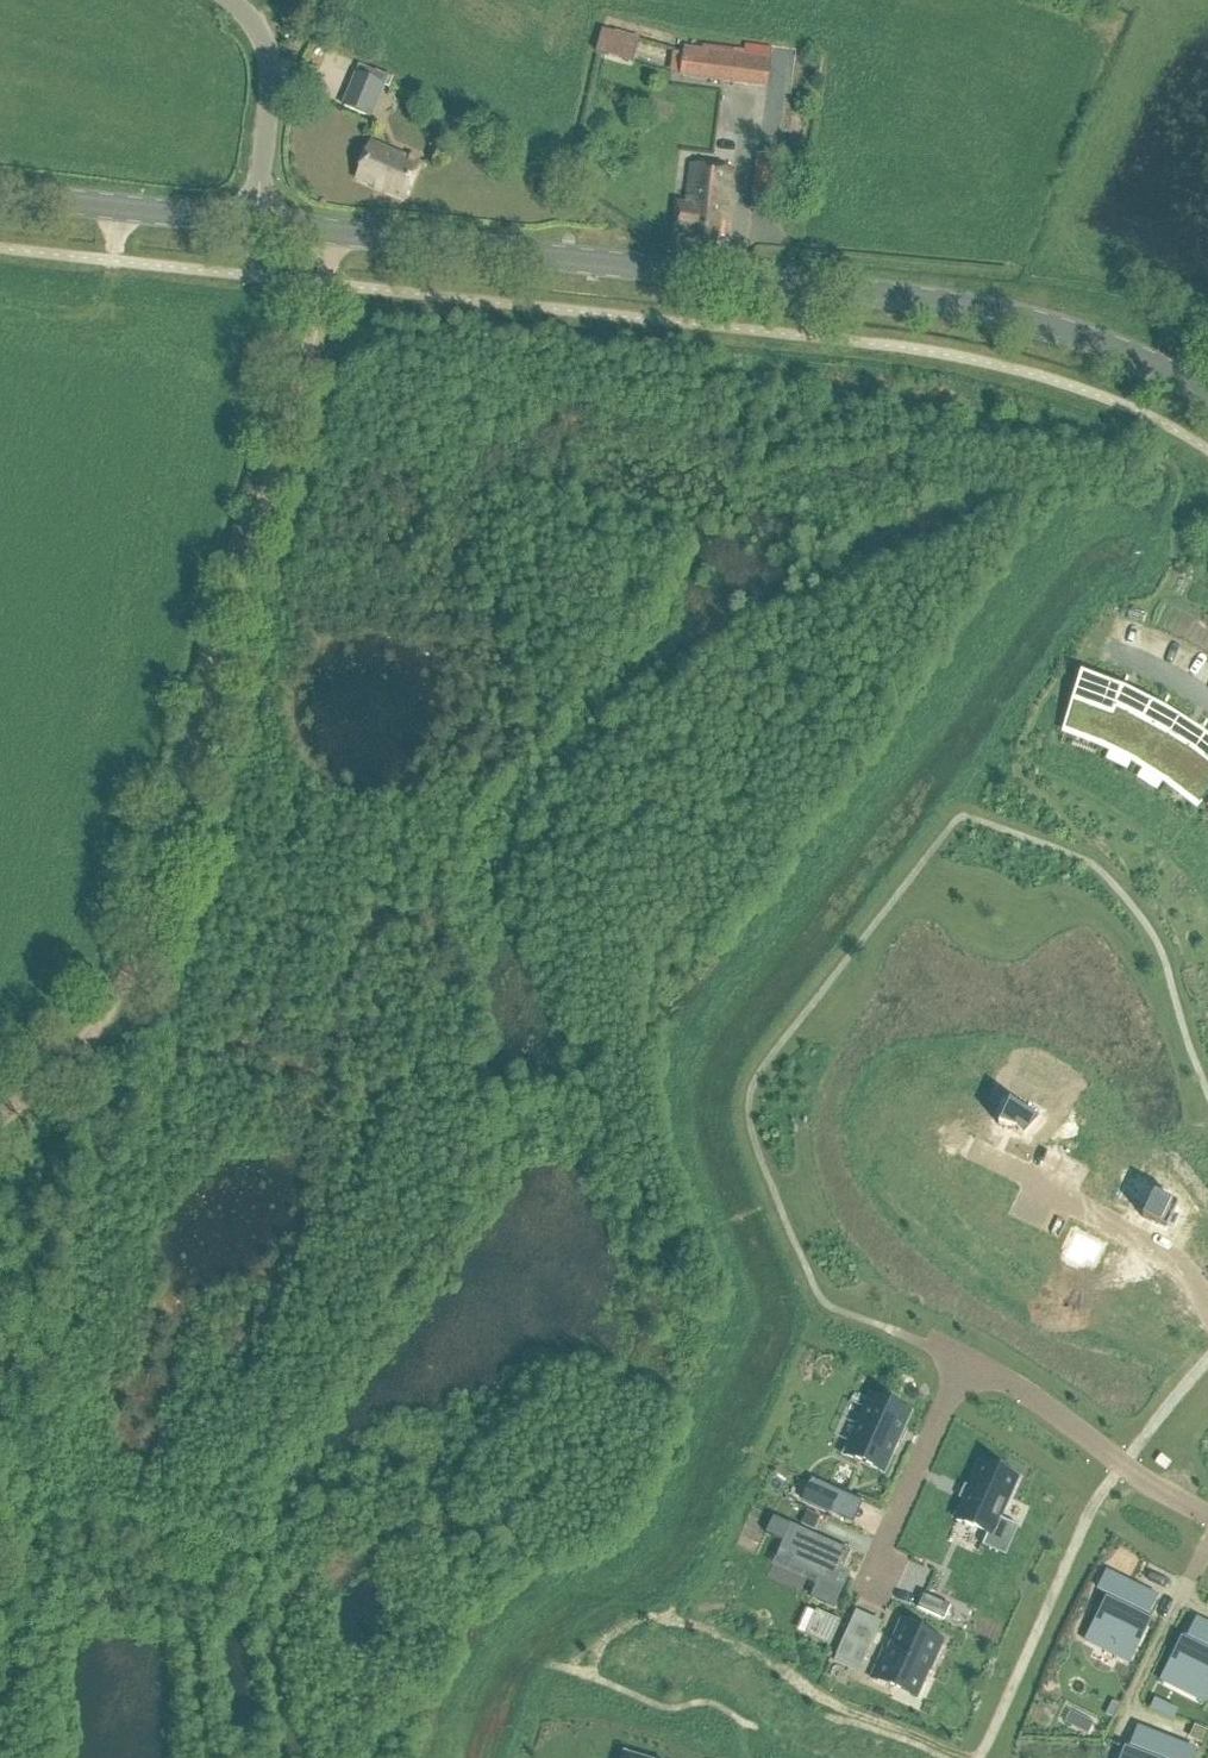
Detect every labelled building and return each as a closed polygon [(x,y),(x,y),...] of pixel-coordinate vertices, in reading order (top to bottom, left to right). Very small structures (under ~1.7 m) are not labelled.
[(602,30),(595,54),(614,59),(621,35),(602,30)] [(686,51),(683,78),(766,89),(769,62),(770,59),(770,55),(702,46),(702,50),(687,48),(686,51)] [(342,107),(344,108),(368,118),(371,119),(385,88),(388,89),(391,82),(392,79),(379,74),(358,65),(354,74),(356,75),(342,107)] [(712,166),(722,123),(671,111),(661,154),(712,166)] [(404,199),(420,164),(369,142),(354,177),(404,199)] [(723,238),(732,169),(692,164),(687,207),(675,205),(671,233),(692,236),(692,240),(719,243),(720,238),(723,238)] [(1062,737),(1101,750),(1134,768),(1166,788),(1194,810),(1196,807),(1207,794),(1207,740),(1203,736),(1167,713),(1127,693),(1082,676),(1062,737)] [(1008,1104),(998,1127),(1011,1130),(1024,1137),(1038,1118),(1008,1104)] [(1154,1195),(1143,1219),(1166,1230),(1177,1207),(1154,1195)] [(1076,1235),(1065,1259),(1082,1268),(1085,1261),(1094,1265),(1101,1247),(1076,1235)] [(870,1395),(841,1458),(884,1476),(912,1413),(870,1395)] [(978,1462),(951,1528),(986,1542),(981,1553),(1004,1562),(1016,1532),(999,1525),(1018,1479),(978,1462)] [(802,1502),(830,1515),(838,1497),(810,1485),(802,1502)] [(807,1512),(801,1525),(815,1532),(820,1518),(807,1512)] [(783,1543),(791,1526),(773,1518),(766,1535),(783,1543)] [(791,1526),(780,1549),(795,1555),(790,1567),(819,1580),(811,1598),(834,1608),(847,1579),(839,1575),(849,1552),(791,1526)] [(1109,1595),(1089,1636),(1133,1657),(1153,1616),(1149,1614),(1156,1599),(1106,1574),(1098,1590),(1109,1595)] [(950,1607),(923,1595),(918,1608),(944,1620),(950,1607)] [(840,1622),(816,1612),(805,1636),(830,1646),(840,1622)] [(1164,1675),(1207,1697),(1207,1696),(1207,1627),(1197,1621),(1189,1636),(1185,1634),(1164,1675)] [(883,1649),(869,1679),(917,1701),(945,1642),(899,1622),(887,1650),(883,1649)] [(844,1637),(835,1657),(861,1668),(870,1649),(844,1637)] [(1113,1703),(1106,1716),(1112,1718),(1118,1706),(1113,1703)] [(1087,1734),(1093,1724),(1072,1713),(1066,1724),(1087,1734)] [(1123,1757),(1192,1757),(1194,1752),(1139,1730),(1130,1752),(1126,1751),(1123,1757)]
